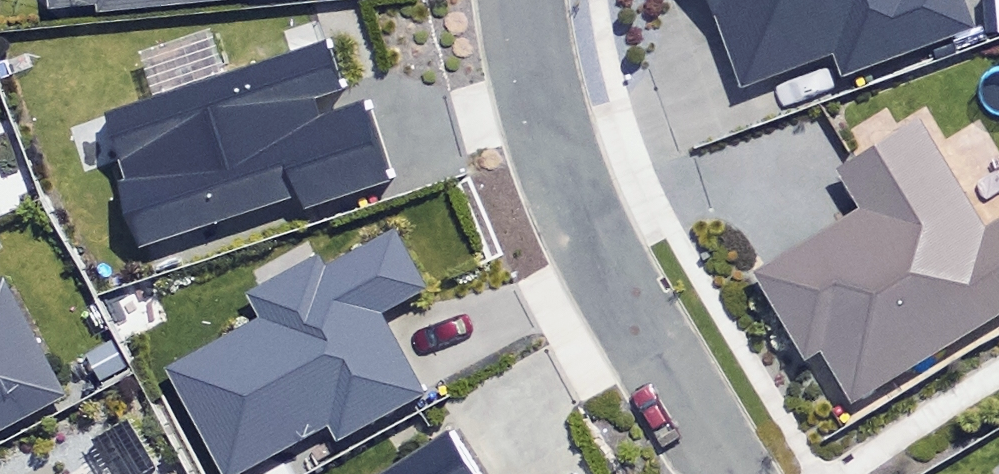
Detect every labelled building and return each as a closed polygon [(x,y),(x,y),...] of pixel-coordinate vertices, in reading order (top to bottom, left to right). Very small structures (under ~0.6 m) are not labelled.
[(58,16),(107,12),(108,17),(251,0),(56,0),(58,16)] [(747,86),(830,55),(837,75),(968,26),(958,0),(714,0),(747,86)] [(115,128),(151,249),(311,200),(314,213),(398,187),(377,118),(331,131),(324,108),(352,100),(340,60),(115,128)] [(832,164),(860,213),(758,269),(806,356),(818,350),(847,403),(998,320),(998,208),(979,219),(921,115),(832,164)] [(222,473),(238,473),(325,428),(335,448),(430,398),(384,310),(425,288),(395,230),(325,267),(318,255),(247,292),(260,317),(165,367),(222,473)] [(14,296),(0,303),(0,443),(71,406),(14,296)] [(459,436),(397,473),(482,473),(459,436)]
